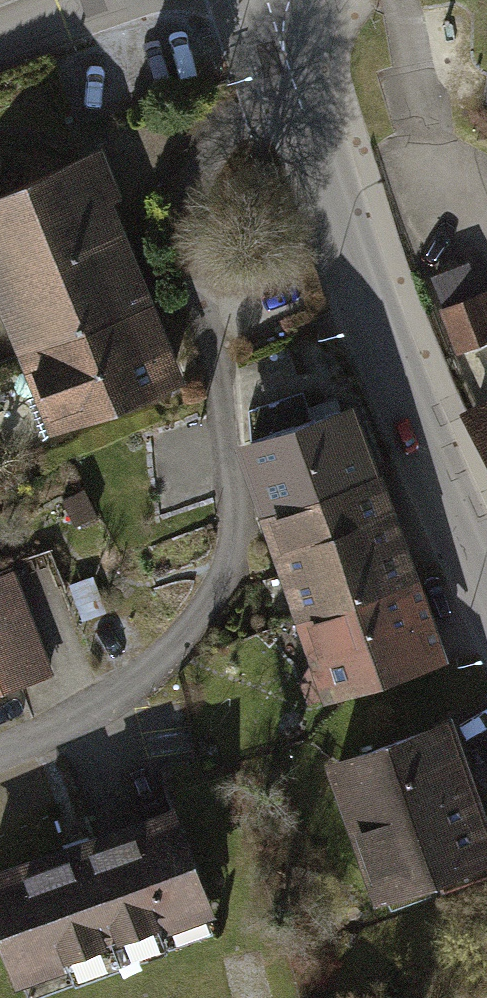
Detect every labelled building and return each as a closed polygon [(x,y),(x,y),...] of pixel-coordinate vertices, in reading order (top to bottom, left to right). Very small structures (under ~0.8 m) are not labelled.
[(0,187),(0,301),(54,428),(190,370),(95,147),(0,187)] [(461,405),(486,452),(486,391),(461,405)] [(447,657),(357,398),(233,441),(323,699),(447,657)] [(54,663),(21,564),(0,572),(0,682),(54,663)] [(450,723),(339,758),(379,886),(486,853),(486,842),(450,723)] [(210,910),(177,810),(0,868),(0,931),(14,974),(210,910)]
